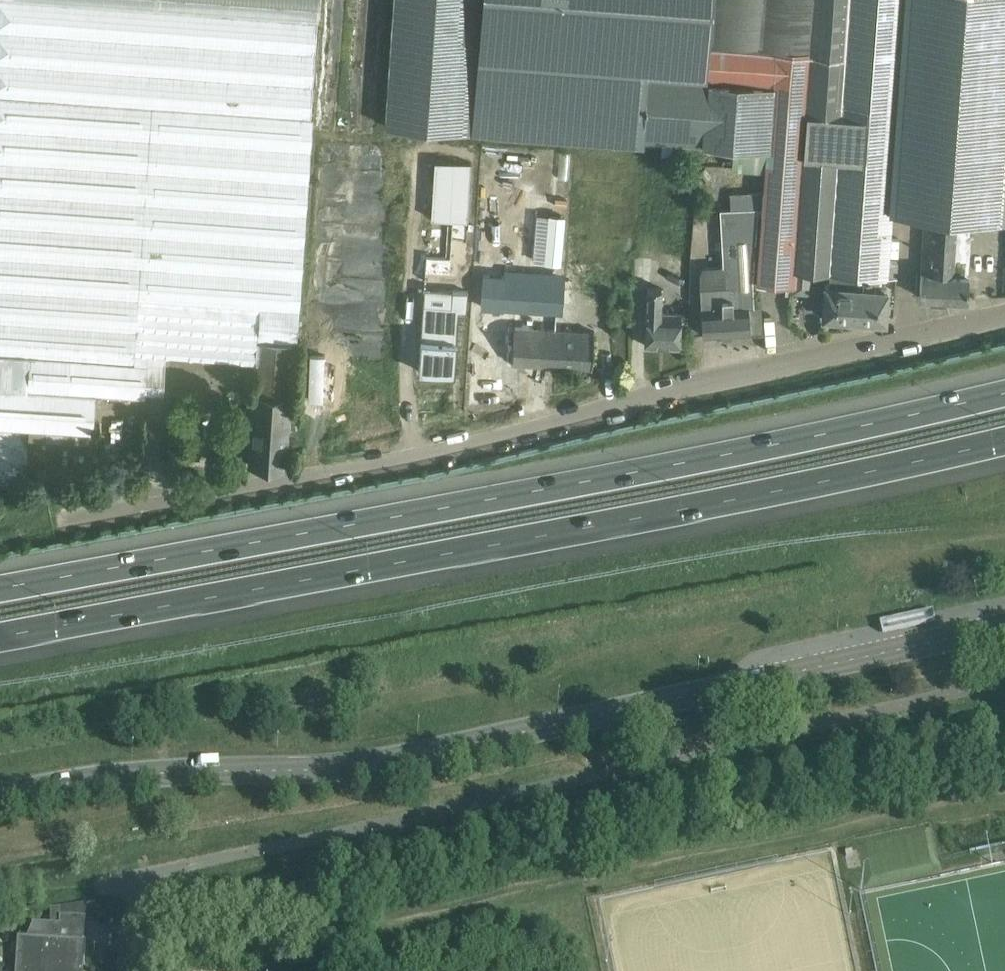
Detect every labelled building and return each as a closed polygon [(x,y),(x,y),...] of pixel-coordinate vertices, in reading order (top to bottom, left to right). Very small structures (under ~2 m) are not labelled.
[(150,109),(312,121),(320,22),(28,0),(0,0),(0,97),(150,109)] [(320,22),(321,0),(28,0),(320,22)] [(28,357),(133,364),(137,304),(150,109),(0,97),(0,355),(28,357)] [(298,316),(312,121),(150,109),(137,304),(298,316)] [(471,163),(435,161),(431,217),(467,219),(471,163)] [(761,305),(754,305),(752,280),(758,206),(720,208),(723,265),(699,266),(702,308),(701,308),(703,334),(762,331),(761,305)] [(970,215),(927,211),(924,211),(919,296),(967,299),(971,235),(969,235),(970,215)] [(857,274),(830,272),(829,285),(825,284),(823,316),(854,318),(857,274)] [(884,275),(857,274),(854,318),(885,320),(887,289),(884,289),(884,275)] [(593,347),(594,330),(594,327),(555,326),(556,312),(562,312),(563,279),(482,275),(481,304),(514,306),(513,342),(511,362),(592,367),(593,347)] [(686,332),(686,313),(659,312),(660,288),(647,288),(645,325),(645,345),(679,346),(680,332),(686,332)] [(423,304),(420,372),(455,374),(459,311),(466,311),(467,292),(452,291),(451,306),(423,304)] [(137,304),(133,364),(147,365),(148,355),(256,362),(258,339),(296,342),(298,316),(137,304)] [(291,399),(296,342),(258,339),(256,362),(249,465),(285,467),(287,447),(291,399)] [(26,392),(28,357),(0,355),(0,390),(26,392)] [(145,396),(147,365),(133,364),(28,357),(26,392),(95,397),(95,393),(145,396)] [(95,397),(26,392),(0,390),(0,426),(93,432),(95,397)] [(27,455),(26,450),(25,445),(22,440),(19,437),(16,434),(11,431),(8,430),(3,429),(0,429),(0,481),(4,480),(10,479),(14,477),(18,474),(22,470),(25,465),(26,460),(27,455)] [(87,902),(60,907),(59,916),(85,918),(87,902)] [(80,959),(84,959),(85,942),(59,940),(60,924),(40,923),(32,922),(32,924),(36,924),(35,939),(18,937),(17,956),(27,957),(26,970),(79,970),(80,959)]
